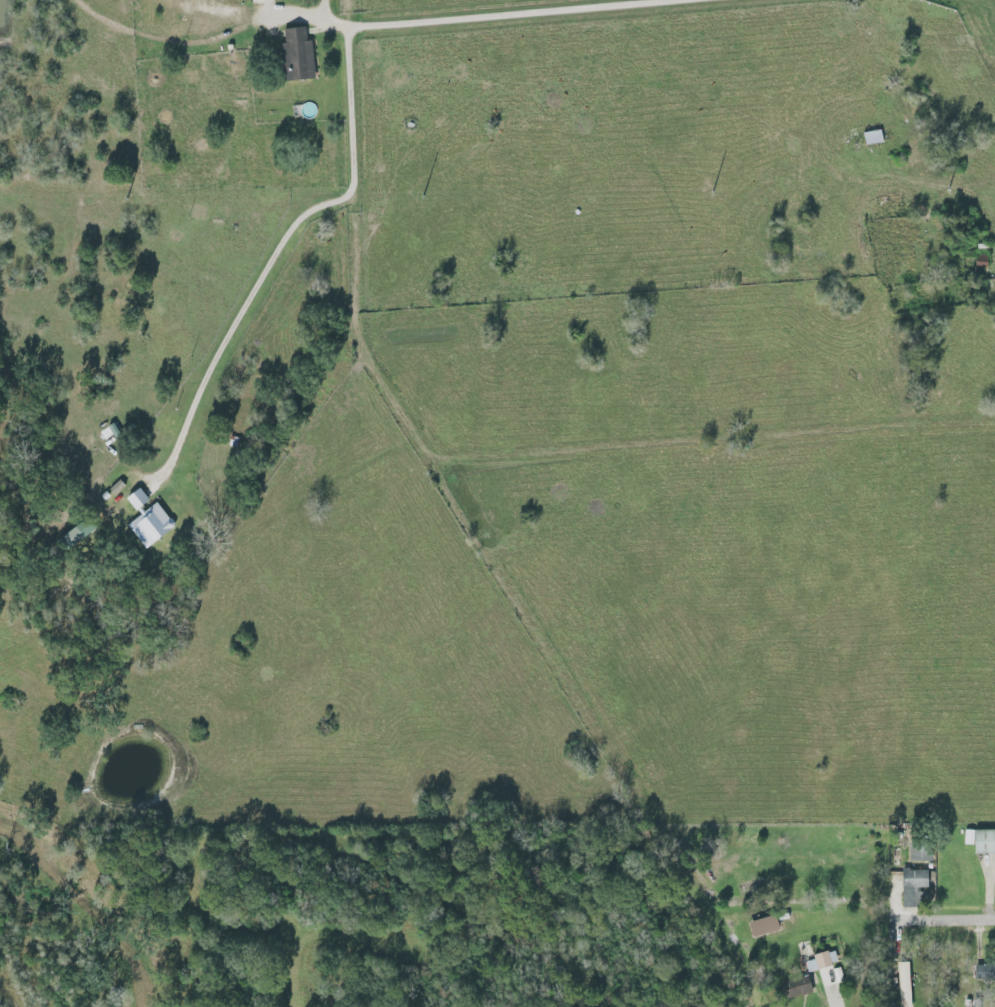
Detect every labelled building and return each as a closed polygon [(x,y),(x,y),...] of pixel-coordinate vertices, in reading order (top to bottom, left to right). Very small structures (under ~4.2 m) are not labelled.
[(291,81),(322,77),(318,41),(313,41),(311,27),(292,29),(294,43),(286,44),(291,81)] [(860,134),(862,146),(880,143),(878,130),(860,134)] [(972,255),(974,270),(985,269),(983,254),(972,255)] [(983,256),(992,256),(992,268),(982,268),(983,256)] [(994,854),(994,830),(962,830),(962,845),(971,845),(970,854),(994,854)] [(930,861),(929,844),(906,845),(907,862),(930,861)] [(909,908),(909,867),(934,867),(934,887),(922,888),(922,908),(909,908)] [(750,938),(777,930),(773,915),(745,923),(750,938)] [(812,955),(815,969),(835,965),(832,950),(812,955)] [(896,1006),(907,1006),(906,963),(895,963),(896,1006)] [(981,963),(994,963),(994,984),(982,984),(981,963)] [(811,993),(807,977),(781,984),(785,999),(811,993)]
